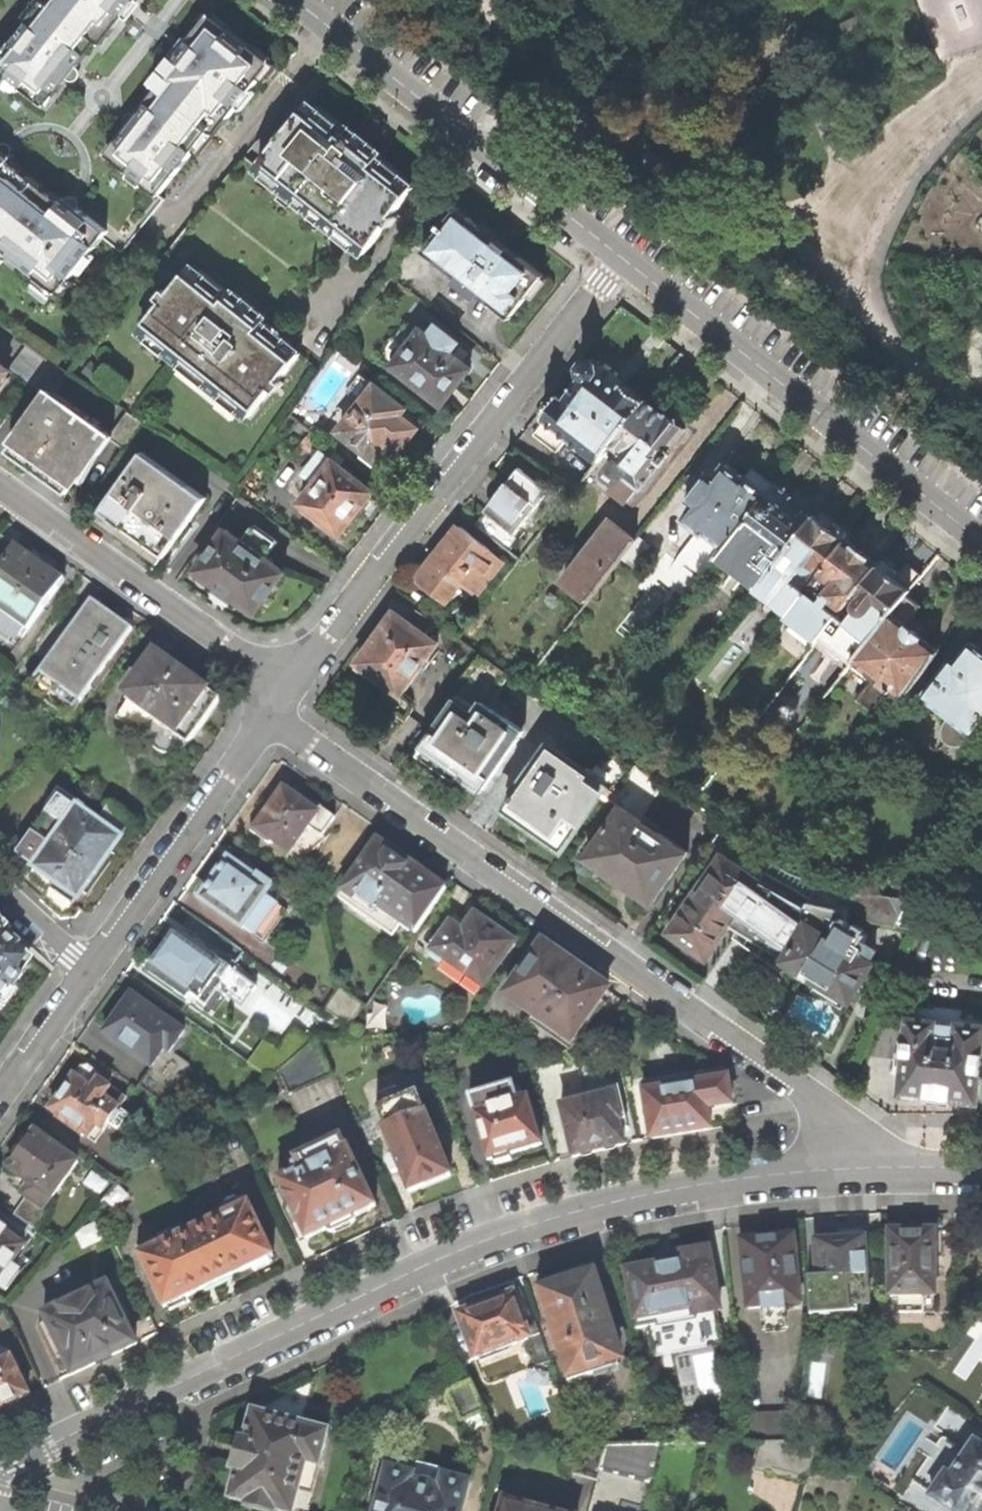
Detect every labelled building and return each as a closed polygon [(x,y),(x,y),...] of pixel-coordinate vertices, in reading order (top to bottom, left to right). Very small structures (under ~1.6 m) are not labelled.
[(0,53),(0,70),(33,96),(42,85),(54,95),(74,70),(85,56),(77,49),(87,37),(96,44),(98,41),(94,38),(99,32),(107,37),(130,8),(136,0),(42,0),(0,53)] [(218,30),(204,20),(183,46),(158,78),(166,85),(162,91),(157,87),(155,90),(162,96),(153,108),(145,102),(133,118),(114,142),(123,149),(114,160),(159,196),(212,128),(209,126),(215,118),(223,125),(260,78),(264,81),(277,66),(223,23),(218,30)] [(192,265),(142,328),(251,415),(301,352),(284,338),(269,326),(280,312),(291,311),(290,299),(302,297),(300,285),(312,284),(312,273),(323,271),(322,259),(334,258),(331,234),(337,228),(370,253),(415,186),(370,151),(309,102),(259,165),(245,154),(170,248),(192,265)] [(64,297),(74,284),(69,280),(107,232),(76,207),(65,198),(61,203),(10,164),(14,158),(6,152),(0,147),(0,235),(6,240),(1,248),(64,297)] [(413,240),(512,317),(545,275),(503,242),(446,198),(413,240)] [(394,366),(443,404),(458,386),(472,368),(452,351),(459,342),(439,326),(431,335),(423,329),(394,366)] [(29,345),(10,370),(33,387),(35,384),(52,361),(29,345)] [(535,432),(557,450),(568,437),(598,459),(612,443),(645,400),(624,383),(619,389),(609,381),(599,373),(600,371),(598,363),(592,359),(584,360),(580,366),(581,373),(583,376),(566,399),(560,394),(543,417),(545,418),(535,432)] [(40,468),(71,490),(98,452),(101,454),(112,439),(127,450),(146,423),(130,412),(112,436),(89,419),(90,417),(56,393),(70,374),(52,361),(35,384),(47,393),(36,408),(39,410),(12,448),(40,468)] [(9,369),(0,363),(0,382),(9,369)] [(341,431),(381,462),(394,445),(401,450),(409,440),(418,428),(401,414),(406,408),(361,373),(347,391),(362,403),(341,431)] [(652,391),(645,400),(612,443),(622,451),(607,471),(605,473),(617,483),(613,489),(628,500),(639,484),(643,487),(664,460),(661,457),(683,428),(669,417),(676,409),(668,403),(652,391)] [(302,502),(341,533),(358,512),(375,491),(335,460),(334,461),(323,452),(306,473),(317,482),(302,502)] [(134,536),(164,558),(207,498),(143,453),(101,512),(134,536)] [(691,540),(678,556),(704,576),(711,567),(776,484),(763,473),(755,467),(748,477),(746,476),(745,478),(727,464),(716,478),(709,473),(688,500),(694,505),(684,517),(709,537),(706,542),(699,537),(695,542),(691,540)] [(495,498),(524,521),(549,489),(520,467),(502,490),(495,498)] [(797,500),(776,484),(711,567),(750,598),(758,587),(816,514),(797,500)] [(832,527),(816,514),(758,587),(765,593),(783,606),(790,612),(848,537),(851,534),(842,527),(835,522),(832,527)] [(564,581),(588,599),(622,556),(636,538),(612,520),(564,581)] [(462,581),(451,595),(475,613),(487,599),(478,593),(504,559),(461,525),(449,541),(449,543),(439,554),(430,566),(447,580),(452,573),(462,581)] [(226,592),(256,614),(286,572),(227,530),(197,571),(226,592)] [(639,534),(636,538),(622,556),(635,565),(652,543),(639,534)] [(0,536),(0,628),(13,638),(16,633),(23,638),(64,580),(37,561),(0,536)] [(865,551),(848,537),(790,612),(795,616),(822,637),(880,562),(865,551)] [(673,563),(699,582),(704,576),(678,556),(673,563)] [(882,559),(880,562),(822,637),(831,645),(825,653),(837,663),(843,654),(853,662),(855,659),(906,594),(921,575),(912,568),(907,564),(901,571),(897,571),(882,559)] [(772,619),(783,606),(765,593),(755,606),(772,619)] [(921,606),(906,594),(855,659),(873,673),(873,680),(858,699),(874,711),(892,689),(905,699),(940,650),(925,639),(931,631),(921,624),(913,617),(921,606)] [(420,609),(411,622),(426,633),(436,620),(420,609)] [(82,619),(75,613),(64,629),(71,634),(56,655),(57,656),(51,665),(86,689),(92,681),(93,682),(125,637),(88,610),(82,619)] [(384,679),(402,692),(438,641),(426,633),(411,622),(395,611),(376,639),(356,667),(380,684),(384,679)] [(816,644),(822,637),(795,616),(789,624),(816,644)] [(23,638),(16,633),(13,638),(0,628),(0,639),(10,646),(16,636),(21,640),(23,638)] [(953,660),(926,695),(938,705),(933,711),(946,721),(943,725),(942,731),(942,736),(944,741),(947,744),(951,747),(956,748),(961,747),(967,744),(975,734),(977,735),(981,728),(981,649),(973,643),(957,663),(953,660)] [(450,768),(481,790),(521,734),(482,707),(509,674),(480,652),(448,694),(456,699),(422,748),(450,768)] [(181,673),(156,655),(142,674),(146,678),(117,718),(141,736),(149,733),(149,738),(151,743),(155,749),(161,753),(168,755),(174,755),(181,752),(188,747),(220,701),(181,673)] [(539,832),(564,849),(602,795),(611,802),(612,800),(637,765),(626,757),(625,758),(607,746),(583,779),(545,752),(506,809),(539,832)] [(624,883),(653,903),(689,852),(640,817),(664,784),(637,765),(612,800),(622,808),(584,862),(614,883),(621,887),(624,883)] [(271,844),(274,842),(290,854),(300,840),(313,850),(336,817),(323,808),(323,807),(308,796),(307,795),(304,795),(300,796),(297,798),(284,789),(269,811),(267,810),(264,811),(259,818),(250,831),(268,843),(271,844)] [(51,891),(73,906),(102,866),(121,840),(59,796),(17,856),(20,857),(24,853),(38,863),(35,868),(56,883),(51,891)] [(397,854),(379,841),(343,892),(345,893),(391,926),(395,920),(402,924),(416,934),(447,889),(397,854)] [(20,857),(35,868),(38,863),(24,853),(20,857)] [(723,854),(696,893),(735,920),(762,881),(723,854)] [(201,899),(241,927),(242,927),(263,942),(285,911),(270,899),(273,894),(269,891),(268,888),(272,883),(259,873),(259,871),(243,860),(239,867),(229,860),(216,878),(214,878),(209,885),(201,896),(203,897),(201,899)] [(849,1000),(851,1001),(875,961),(873,960),(872,961),(860,954),(864,946),(858,942),(876,912),(882,916),(882,925),(912,927),(924,901),(925,901),(936,884),(923,875),(909,896),(855,891),(820,885),(798,919),(807,925),(784,962),(786,963),(787,961),(820,981),(823,977),(830,982),(852,995),(849,1000)] [(393,937),(402,924),(395,920),(391,926),(345,893),(340,900),(393,937)] [(688,946),(708,959),(735,920),(696,893),(668,932),(688,946)] [(467,929),(455,921),(431,956),(439,960),(441,957),(469,975),(473,968),(490,979),(510,949),(511,946),(510,942),(509,940),(488,925),(477,917),(467,929)] [(0,926),(0,1007),(25,974),(23,972),(32,959),(20,947),(16,951),(13,948),(10,945),(15,940),(0,926)] [(149,972),(187,998),(190,994),(200,1002),(197,1006),(203,1011),(237,963),(204,939),(200,945),(178,931),(160,957),(149,972)] [(573,965),(543,944),(506,997),(543,1022),(526,1045),(533,1070),(579,1063),(582,1061),(584,1059),(593,1047),(598,1040),(582,1028),(609,990),(573,965)] [(327,1011),(350,1027),(365,1005),(343,989),(327,1011)] [(113,1023),(105,1034),(152,1068),(165,1049),(169,1053),(184,1032),(132,996),(113,1023)] [(977,1102),(980,1073),(981,1071),(981,1067),(981,1026),(961,1024),(962,1014),(963,1013),(963,1009),(935,1007),(934,1009),(916,1006),(914,1008),(913,1018),(909,1018),(907,1040),(905,1040),(903,1054),(906,1055),(902,1093),(906,1094),(910,1099),(919,1099),(923,1095),(927,1096),(927,1098),(938,1099),(951,1100),(952,1099),(956,1099),(960,1105),(969,1106),(973,1101),(977,1102)] [(295,1030),(280,1050),(293,1060),(313,1043),(295,1030)] [(318,1040),(313,1043),(293,1060),(279,1072),(290,1097),(334,1076),(318,1040)] [(606,1067),(593,1047),(584,1059),(582,1061),(589,1092),(590,1093),(591,1099),(561,1106),(574,1157),(597,1152),(625,1146),(619,1122),(626,1120),(618,1087),(619,1086),(615,1067),(606,1067)] [(384,1074),(393,1100),(428,1088),(420,1062),(384,1074)] [(58,1119),(81,1136),(83,1134),(95,1142),(125,1098),(102,1082),(99,1079),(99,1074),(88,1066),(80,1068),(64,1090),(50,1110),(59,1117),(58,1119)] [(723,1071),(644,1083),(645,1091),(644,1093),(652,1140),(684,1135),(712,1130),(708,1110),(732,1106),(727,1074),(723,1071)] [(469,1098),(488,1162),(494,1160),(495,1165),(512,1160),(510,1155),(517,1153),(543,1145),(528,1097),(519,1100),(514,1084),(469,1098)] [(432,1184),(451,1176),(418,1093),(377,1110),(396,1158),(389,1161),(389,1168),(395,1175),(401,1172),(410,1194),(432,1184)] [(25,1197),(13,1214),(36,1231),(48,1214),(42,1209),(50,1199),(51,1200),(78,1162),(34,1131),(18,1154),(7,1169),(29,1184),(21,1194),(25,1197)] [(356,1218),(377,1208),(348,1147),(347,1148),(342,1137),(317,1149),(322,1159),(278,1180),(288,1202),(282,1205),(288,1218),(294,1215),(306,1241),(328,1231),(330,1236),(344,1229),(358,1223),(356,1218)] [(268,1259),(273,1257),(248,1205),(248,1204),(245,1197),(201,1218),(205,1226),(193,1232),(218,1283),(246,1270),(253,1267),(255,1271),(270,1264),(268,1259)] [(4,1289),(17,1271),(10,1266),(24,1247),(5,1233),(6,1231),(0,1226),(0,1286),(4,1289)] [(191,1296),(218,1283),(193,1232),(182,1237),(178,1229),(136,1249),(165,1309),(168,1307),(170,1311),(186,1304),(184,1299),(191,1296)] [(912,1230),(890,1231),(892,1296),(901,1296),(901,1313),(937,1312),(936,1258),(944,1258),(944,1230),(935,1231),(935,1230),(912,1230)] [(766,1238),(742,1241),(744,1263),(743,1263),(747,1308),(768,1306),(769,1309),(801,1306),(794,1235),(766,1238)] [(832,1236),(816,1237),(820,1293),(842,1291),(843,1306),(869,1304),(868,1275),(869,1270),(868,1265),(866,1257),(865,1241),(840,1242),(840,1236),(832,1236)] [(640,1267),(626,1270),(628,1284),(631,1283),(639,1328),(658,1324),(657,1315),(694,1308),(695,1315),(720,1310),(709,1249),(684,1254),(685,1261),(661,1265),(641,1269),(640,1267)] [(563,1281),(539,1289),(570,1383),(620,1367),(605,1319),(611,1317),(596,1270),(563,1281)] [(106,1359),(135,1345),(123,1320),(124,1319),(119,1309),(118,1310),(106,1284),(84,1294),(83,1291),(63,1301),(64,1304),(43,1314),(72,1375),(106,1359)] [(821,1308),(843,1306),(842,1291),(820,1293),(821,1308)] [(459,1314),(476,1360),(531,1338),(524,1319),(524,1318),(514,1295),(500,1300),(500,1299),(490,1302),(459,1314)] [(28,1397),(10,1359),(0,1364),(0,1410),(10,1405),(28,1397)] [(448,1392),(462,1421),(484,1411),(471,1382),(448,1392)] [(301,1492),(313,1495),(330,1432),(288,1420),(290,1411),(285,1410),(269,1405),(264,1404),(262,1414),(254,1412),(247,1441),(242,1439),(233,1470),(238,1471),(230,1499),(246,1503),(245,1506),(261,1510),(264,1510),(296,1510),(301,1492)] [(746,1416),(748,1444),(762,1444),(776,1443),(795,1443),(799,1414),(746,1416)] [(975,1443),(955,1473),(943,1465),(926,1491),(927,1495),(949,1510),(981,1510),(981,1448),(975,1443)] [(597,1481),(600,1472),(606,1446),(581,1447),(573,1476),(597,1481)] [(660,1446),(606,1446),(600,1472),(649,1484),(660,1446)] [(471,1483),(415,1469),(414,1474),(388,1467),(380,1498),(378,1499),(376,1510),(464,1510),(471,1483)] [(504,1500),(501,1510),(546,1510),(504,1500)]
